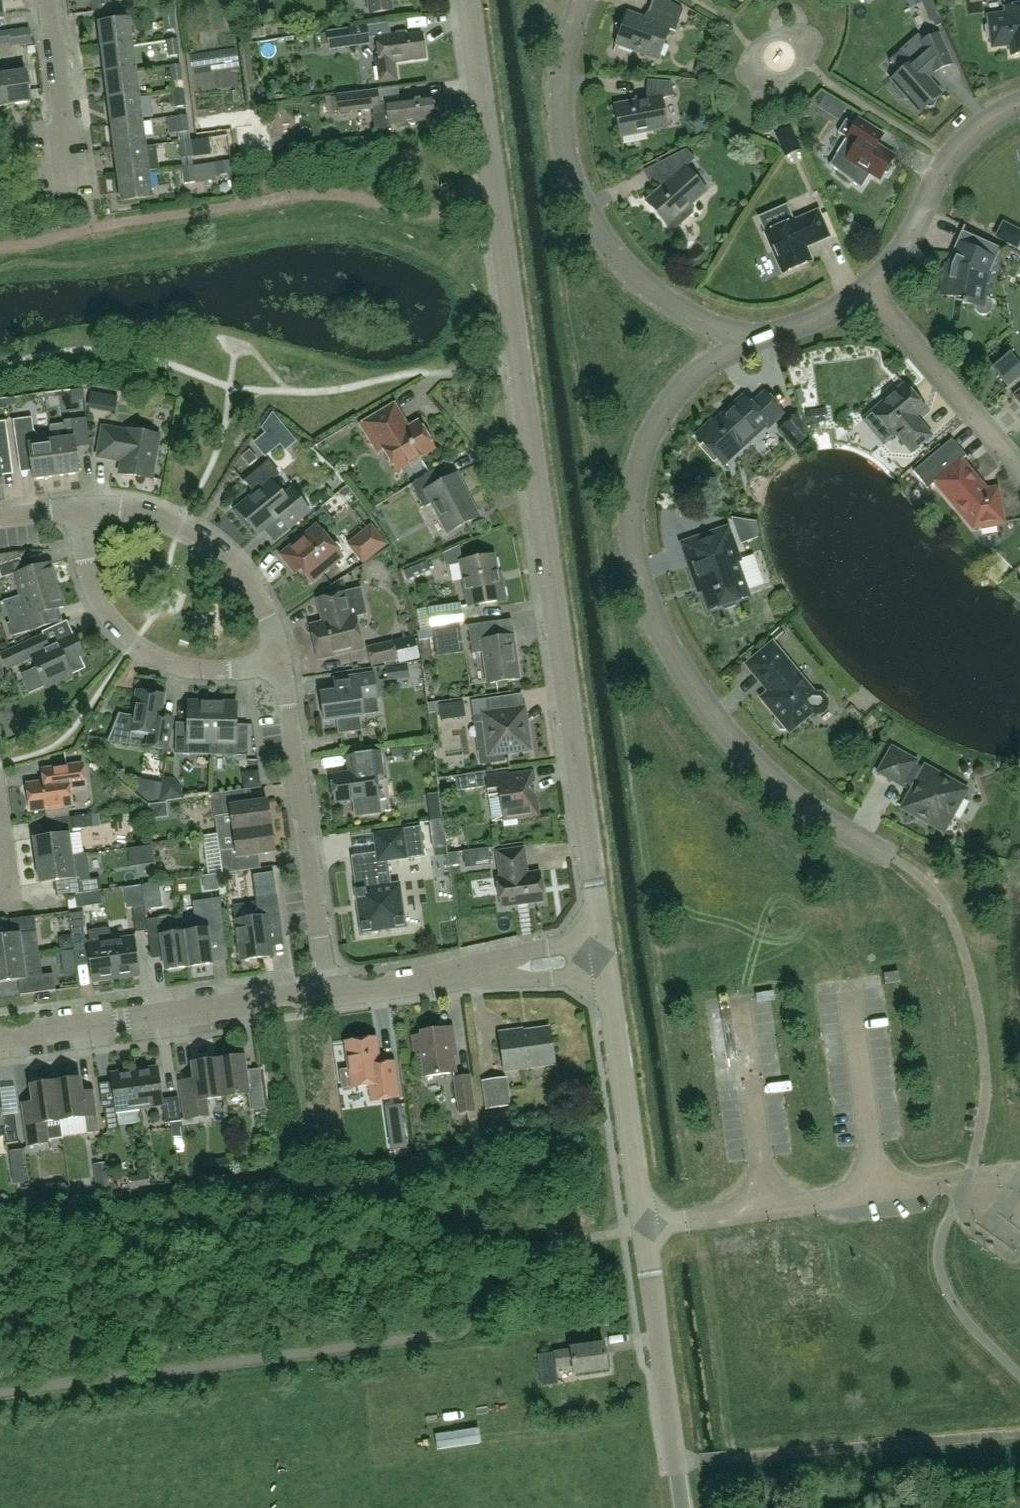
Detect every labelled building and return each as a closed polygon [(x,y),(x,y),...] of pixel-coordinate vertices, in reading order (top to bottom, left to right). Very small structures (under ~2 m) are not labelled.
[(370,14),(392,11),(391,0),(368,0),(370,14)] [(667,0),(654,0),(646,20),(628,13),(623,26),(616,29),(619,35),(616,44),(659,59),(669,30),(676,32),(683,10),(667,0)] [(927,0),(907,0),(911,9),(928,2),(927,0)] [(1005,8),(1006,14),(988,16),(989,25),(985,27),(987,38),(991,39),(992,48),(1010,45),(1011,55),(1019,54),(1019,6),(1005,8)] [(173,13),(163,15),(165,31),(176,30),(173,13)] [(101,49),(133,45),(129,19),(98,23),(101,49)] [(394,33),(394,23),(372,24),(372,34),(394,33)] [(326,31),(326,33),(329,50),(370,44),(367,25),(326,31)] [(32,43),(29,28),(9,31),(11,41),(11,46),(32,43)] [(380,63),(376,64),(379,83),(398,80),(395,63),(426,59),(422,34),(407,36),(406,33),(377,36),(380,63)] [(920,112),(926,107),(927,108),(928,108),(930,109),(931,109),(932,108),(933,108),(934,107),(935,106),(936,104),(936,103),(936,102),(935,101),(935,99),(941,94),(927,78),(934,73),(952,64),(939,34),(919,43),(922,49),(909,60),(912,62),(892,80),(896,85),(896,89),(897,93),(901,98),(905,99),(908,99),(920,112)] [(177,39),(166,41),(169,57),(179,56),(177,39)] [(104,74),(136,70),(133,45),(101,49),(104,74)] [(708,67),(696,64),(693,76),(705,79),(708,67)] [(180,65),(170,66),(172,82),(182,81),(180,65)] [(108,100),(139,96),(136,70),(104,74),(108,100)] [(1,75),(5,105),(30,101),(26,71),(1,75)] [(648,80),(646,100),(615,105),(621,137),(668,128),(662,99),(674,96),(672,82),(648,80)] [(183,90),(173,91),(175,108),(185,106),(183,90)] [(432,101),(432,97),(386,103),(386,104),(379,105),(377,91),(337,96),(340,112),(373,108),(374,115),(373,115),(375,131),(390,129),(390,125),(409,123),(411,125),(415,125),(417,122),(434,119),(433,112),(436,109),(435,103),(432,101)] [(139,96),(108,100),(111,125),(142,121),(139,96)] [(188,132),(186,115),(176,117),(178,133),(188,132)] [(838,133),(846,138),(846,139),(847,139),(831,164),(830,164),(829,165),(862,190),(862,189),(862,188),(870,175),(880,181),(885,173),(888,175),(894,166),(890,164),(895,156),(878,145),(884,135),(858,119),(855,125),(846,120),(838,133)] [(142,121),(111,125),(114,150),(145,146),(142,121)] [(189,141),(179,142),(181,158),(192,157),(189,141)] [(145,146),(114,150),(117,176),(149,172),(145,146)] [(673,177),(647,201),(647,200),(646,201),(684,245),(685,244),(673,230),(693,213),(693,210),(690,207),(706,192),(707,193),(707,192),(686,168),(695,159),(686,150),(665,161),(673,177)] [(193,166),(182,167),(185,184),(195,182),(193,166)] [(149,172),(117,176),(121,201),(152,198),(149,172)] [(795,221),(795,220),(764,233),(783,274),(813,261),(806,246),(813,243),(813,244),(830,237),(819,210),(795,221)] [(1002,226),(996,237),(1017,248),(1019,243),(1019,232),(1006,225),(1002,226)] [(957,258),(954,266),(952,265),(951,266),(949,266),(948,267),(947,268),(946,269),(946,270),(945,271),(942,295),(963,298),(963,303),(975,305),(975,309),(978,313),(982,315),(987,315),(991,312),(993,307),(992,303),(989,299),(986,297),(990,271),(1000,248),(963,231),(952,256),(957,258)] [(1007,384),(1008,383),(1005,380),(1019,369),(1019,370),(1019,367),(1009,355),(994,369),(1007,384)] [(905,385),(872,412),(863,419),(884,444),(896,434),(912,452),(932,436),(916,417),(925,409),(905,385)] [(750,407),(765,423),(769,427),(784,414),(764,392),(763,393),(764,394),(752,405),(750,407)] [(750,407),(752,405),(744,397),(715,423),(713,420),(696,435),(715,456),(726,447),(732,454),(735,454),(745,445),(745,442),(765,423),(750,407)] [(361,424),(378,453),(384,449),(398,472),(436,449),(419,421),(409,427),(395,404),(361,424)] [(825,409),(807,411),(809,425),(827,422),(825,409)] [(797,413),(780,430),(796,447),(805,439),(797,413)] [(34,480),(57,476),(52,441),(42,442),(41,439),(35,430),(33,417),(14,419),(15,432),(19,456),(31,454),(34,480)] [(52,441),(57,476),(80,473),(76,447),(91,445),(87,418),(64,421),(65,425),(50,427),(52,441)] [(4,484),(1,463),(12,461),(7,421),(0,422),(0,484),(4,484)] [(122,461),(120,473),(153,479),(160,435),(128,430),(128,431),(104,427),(98,457),(122,461)] [(996,524),(1004,522),(998,489),(981,492),(975,485),(979,482),(962,460),(966,457),(952,440),(913,472),(928,489),(935,482),(974,528),(980,526),(981,530),(997,527),(996,524)] [(247,481),(256,492),(237,508),(259,535),(281,517),(291,529),(311,512),(291,489),(284,496),(272,481),(279,474),(273,466),(270,462),(271,461),(270,460),(245,481),(245,482),(247,481)] [(436,469),(413,484),(425,508),(434,503),(449,532),(479,517),(457,474),(443,482),(436,469)] [(313,583),(344,557),(341,554),(342,549),(338,543),(333,544),(317,525),(281,555),(297,574),(302,570),(313,583)] [(349,544),(355,551),(364,562),(387,544),(372,526),(349,544)] [(729,527),(681,543),(696,585),(700,583),(709,611),(720,607),(725,610),(736,606),(738,601),(749,597),(737,562),(740,560),(729,527)] [(461,548),(444,557),(446,565),(461,562),(463,562),(461,548)] [(463,562),(461,562),(470,606),(506,599),(503,581),(500,581),(495,555),(463,562)] [(753,591),(769,585),(758,555),(742,560),(753,591)] [(57,584),(51,562),(24,570),(20,558),(0,564),(0,574),(1,578),(14,574),(21,595),(57,584)] [(64,606),(57,584),(21,595),(9,599),(12,608),(23,604),(27,617),(6,623),(10,636),(61,621),(57,608),(64,606)] [(325,623),(312,626),(319,659),(364,648),(356,617),(367,615),(361,589),(346,593),(319,599),(325,623)] [(434,628),(460,623),(465,622),(462,607),(430,613),(433,628),(434,628)] [(497,622),(469,626),(473,654),(484,653),(488,684),(521,679),(515,635),(499,638),(497,622)] [(437,648),(463,644),(460,623),(434,628),(437,648)] [(777,629),(769,636),(774,641),(782,634),(777,629)] [(7,668),(31,657),(36,668),(21,674),(30,693),(44,686),(45,687),(72,675),(66,663),(84,655),(74,634),(48,645),(43,635),(1,654),(7,668)] [(397,658),(394,643),(369,649),(373,664),(397,658)] [(814,694),(780,654),(772,644),(750,663),(773,690),(763,698),(777,715),(775,717),(775,724),(780,730),(787,731),(788,729),(790,731),(812,712),(820,713),(825,708),(826,700),(822,695),(814,694)] [(336,692),(322,694),(325,721),(339,719),(340,733),(362,730),(360,716),(380,713),(378,699),(375,674),(345,678),(335,680),(336,692)] [(136,690),(132,716),(120,714),(120,713),(119,713),(108,741),(109,742),(109,740),(129,743),(131,730),(149,733),(147,746),(168,750),(173,718),(161,716),(164,694),(136,690)] [(502,712),(500,698),(472,701),(475,723),(485,722),(489,749),(478,750),(480,763),(505,760),(504,753),(531,749),(525,708),(502,712)] [(465,700),(439,703),(441,719),(467,715),(465,700)] [(211,753),(212,742),(212,702),(188,701),(188,727),(176,727),(175,753),(211,753)] [(212,702),(212,742),(211,753),(247,754),(248,729),(236,728),(237,702),(212,702)] [(915,765),(917,762),(892,748),(879,772),(903,786),(905,783),(914,787),(902,808),(944,832),(967,790),(925,767),(923,770),(915,765)] [(336,803),(355,801),(357,816),(380,813),(378,797),(380,797),(378,783),(386,782),(382,752),(348,756),(350,772),(332,775),(336,803)] [(83,763),(54,767),(42,769),(43,781),(26,783),(30,811),(72,805),(69,787),(86,785),(83,763)] [(538,796),(529,789),(536,781),(534,772),(499,777),(499,775),(486,776),(486,771),(455,776),(457,791),(488,786),(489,796),(501,795),(505,826),(519,824),(518,819),(540,816),(538,796)] [(217,833),(233,831),(271,826),(267,800),(252,802),(250,788),(212,794),(215,816),(217,833)] [(71,817),(73,829),(93,826),(91,814),(71,817)] [(443,819),(430,821),(432,835),(431,835),(433,848),(446,846),(443,819)] [(271,826),(233,831),(217,833),(220,850),(219,850),(223,873),(261,868),(259,854),(274,852),(271,826)] [(388,862),(408,859),(424,857),(420,827),(374,834),(377,854),(353,857),(358,889),(357,889),(363,933),(407,927),(400,883),(391,885),(388,862)] [(37,860),(72,856),(69,833),(34,838),(37,860)] [(501,877),(499,878),(503,907),(545,902),(541,872),(529,874),(525,848),(497,852),(501,877)] [(459,851),(448,852),(450,865),(461,864),(459,851)] [(73,867),(72,856),(37,860),(40,883),(80,877),(80,881),(85,880),(83,866),(73,867)] [(196,875),(182,878),(185,892),(217,887),(215,872),(196,875)] [(258,917),(236,920),(241,960),(273,955),(272,947),(269,927),(281,926),(277,899),(273,872),(252,875),(256,902),(258,917)] [(80,881),(82,892),(102,890),(100,878),(85,880),(80,881)] [(196,930),(184,932),(189,967),(213,963),(210,943),(226,941),(220,897),(192,901),(196,930)] [(144,906),(132,908),(136,932),(148,930),(146,920),(144,906)] [(84,927),(86,927),(83,911),(69,913),(73,941),(85,939),(84,927)] [(39,954),(34,916),(10,919),(12,934),(0,936),(0,959),(39,954)] [(146,920),(148,930),(150,943),(161,942),(165,970),(189,967),(184,932),(173,933),(170,916),(146,920)] [(116,977),(111,939),(109,928),(88,930),(90,942),(87,943),(93,980),(116,977)] [(111,939),(116,977),(139,974),(134,936),(111,939)] [(18,979),(20,994),(55,990),(53,973),(42,975),(39,954),(0,959),(0,982),(18,979)] [(900,982),(899,972),(885,974),(886,984),(900,982)] [(423,1036),(414,1037),(416,1052),(422,1051),(426,1077),(457,1072),(453,1047),(456,1046),(453,1028),(422,1032),(423,1036)] [(524,1030),(500,1033),(506,1071),(556,1064),(551,1028),(524,1032),(524,1030)] [(377,1038),(347,1042),(351,1070),(341,1071),(344,1089),(371,1085),(373,1101),(400,1098),(395,1062),(380,1064),(377,1038)] [(245,1056),(219,1060),(224,1097),(250,1094),(252,1111),(266,1109),(260,1069),(247,1071),(245,1056)] [(207,1100),(224,1097),(219,1060),(193,1064),(196,1087),(183,1089),(187,1119),(209,1116),(207,1100)] [(159,1068),(136,1071),(141,1109),(164,1106),(166,1124),(183,1122),(180,1097),(163,1100),(159,1068)] [(141,1109),(136,1071),(112,1075),(116,1106),(105,1108),(108,1132),(120,1130),(118,1112),(141,1109)] [(468,1113),(476,1111),(471,1076),(455,1078),(460,1114),(468,1113)] [(511,1106),(507,1078),(484,1081),(487,1109),(511,1106)] [(81,1079),(56,1082),(62,1121),(86,1117),(89,1134),(101,1132),(95,1092),(83,1093),(81,1079)] [(64,1138),(62,1121),(56,1082),(32,1086),(34,1103),(22,1104),(28,1146),(49,1143),(49,1140),(64,1138)] [(6,1136),(8,1144),(20,1142),(16,1115),(4,1116),(0,1089),(0,1086),(0,1137),(6,1136)] [(387,1106),(392,1151),(407,1150),(401,1104),(387,1106)] [(555,1353),(557,1368),(575,1366),(576,1374),(608,1370),(605,1344),(572,1348),(573,1351),(555,1353)]
